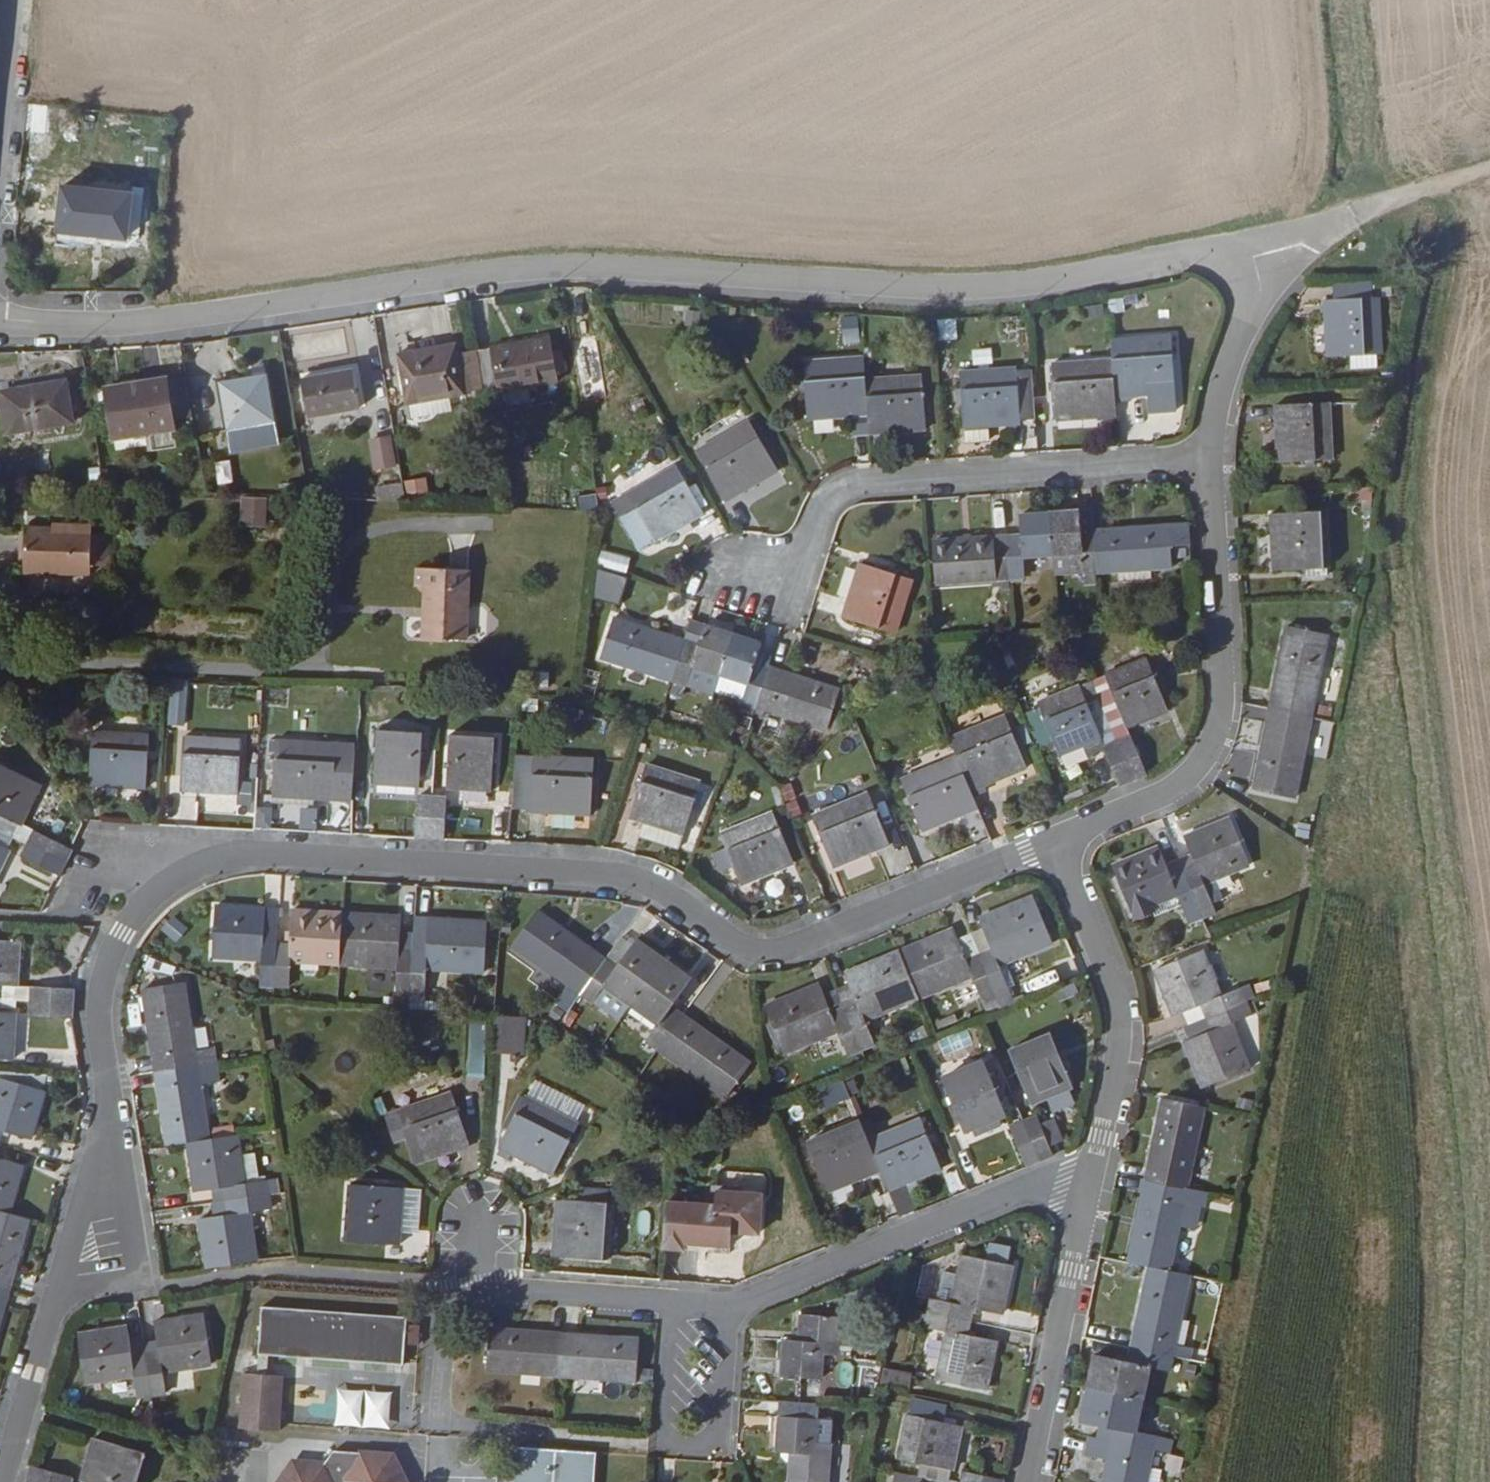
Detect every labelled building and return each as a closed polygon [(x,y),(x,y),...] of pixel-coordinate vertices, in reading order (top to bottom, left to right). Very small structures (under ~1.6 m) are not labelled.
[(128,237),(133,196),(64,188),(59,232),(95,238),(96,233),(128,237)] [(1381,352),(1379,297),(1372,297),(1371,279),(1332,281),(1334,299),(1325,299),(1328,354),(1349,353),(1376,352),(1381,352)] [(841,345),(859,345),(858,314),(840,314),(841,345)] [(955,320),(937,321),(938,343),(956,342),(955,320)] [(1176,406),(1171,335),(1110,340),(1111,358),(1114,395),(1147,393),(1149,408),(1176,406)] [(555,385),(547,340),(521,345),(522,349),(511,351),(510,347),(473,353),(480,398),(555,385)] [(394,357),(403,407),(460,398),(452,347),(394,357)] [(1377,367),(1376,352),(1349,353),(1350,368),(1377,367)] [(863,378),(862,357),(801,361),(805,417),(850,414),(851,432),(868,431),(863,378)] [(1114,395),(1111,358),(1051,363),(1054,419),(1115,414),(1114,395)] [(1034,417),(1031,369),(1016,370),(1016,366),(959,370),(964,438),(988,436),(988,423),(1020,421),(1019,418),(1034,417)] [(940,424),(936,372),(863,378),(868,431),(923,427),(923,425),(940,424)] [(301,382),(308,421),(359,412),(352,374),(301,382)] [(241,431),(244,452),(279,447),(267,376),(218,383),(226,432),(241,431)] [(197,418),(191,379),(170,382),(177,422),(197,418)] [(177,422),(170,382),(110,392),(118,441),(178,431),(177,422)] [(5,395),(12,436),(78,425),(70,384),(5,395)] [(1275,405),(1277,460),(1331,458),(1328,402),(1275,405)] [(696,450),(724,498),(775,468),(747,419),(696,450)] [(367,441),(374,473),(397,468),(390,436),(367,441)] [(216,467),(220,486),(234,484),(231,464),(216,467)] [(612,501),(637,544),(652,535),(654,539),(702,511),(675,464),(612,501)] [(599,512),(596,499),(586,499),(576,498),(575,511),(599,512)] [(240,499),(239,527),(265,528),(266,500),(240,499)] [(1271,512),(1274,568),(1328,565),(1325,509),(1271,512)] [(713,510),(692,526),(704,543),(726,527),(713,510)] [(1096,570),(1093,531),(1081,532),(1079,511),(1048,514),(1051,554),(1082,552),(1083,571),(1096,570)] [(1093,531),(1092,511),(1079,511),(1081,532),(1093,531)] [(1051,554),(1048,514),(1018,516),(1019,535),(1006,536),(1009,576),(1022,575),(1020,556),(1051,554)] [(1189,544),(1188,524),(1168,525),(1170,545),(1189,544)] [(1171,565),(1170,545),(1168,525),(1093,531),(1096,570),(1171,565)] [(23,530),(21,575),(85,578),(88,529),(62,528),(62,531),(23,530)] [(1009,576),(1006,536),(924,543),(926,583),(1009,576)] [(1193,564),(1192,543),(1189,544),(1170,545),(1171,565),(1193,564)] [(858,565),(841,617),(892,635),(909,582),(858,565)] [(619,606),(627,576),(598,569),(591,599),(619,606)] [(422,615),(422,643),(447,643),(447,641),(464,641),(465,572),(415,571),(415,590),(424,590),(424,615),(422,615)] [(671,681),(683,642),(604,617),(592,656),(671,681)] [(695,646),(701,628),(689,624),(683,642),(695,646)] [(719,675),(731,638),(701,628),(695,646),(683,642),(671,681),(684,684),(690,666),(719,675)] [(1308,714),(1324,637),(1284,629),(1268,706),(1308,714)] [(754,665),(760,647),(731,638),(719,675),(748,685),(742,703),(755,707),(767,669),(754,665)] [(1105,673),(1125,723),(1166,706),(1146,655),(1105,673)] [(826,729),(839,691),(767,669),(755,707),(826,729)] [(1037,701),(1057,751),(1099,735),(1078,684),(1037,701)] [(184,726),(185,688),(169,688),(168,726),(184,726)] [(1292,794),(1308,714),(1268,706),(1252,785),(1292,794)] [(840,726),(852,715),(854,712),(838,707),(833,723),(840,726)] [(1026,767),(1005,714),(948,737),(955,755),(969,789),(1026,767)] [(1311,726),(1310,756),(1326,757),(1328,727),(1311,726)] [(376,730),(373,785),(417,788),(421,733),(376,730)] [(91,733),(87,787),(143,790),(147,736),(91,733)] [(490,792),(493,737),(449,734),(447,776),(433,775),(431,799),(429,839),(443,840),(447,789),(490,792)] [(1145,771),(1130,734),(1116,740),(1131,777),(1145,771)] [(183,737),(179,792),(235,795),(238,741),(183,737)] [(352,802),(356,745),(273,740),(270,797),(352,802)] [(1131,777),(1116,740),(1104,745),(1118,782),(1131,777)] [(530,754),(526,810),(587,814),(591,758),(530,754)] [(969,789),(955,755),(899,778),(920,830),(977,807),(969,789)] [(682,831),(699,779),(645,762),(629,814),(643,818),(658,823),(682,831)] [(21,827),(40,787),(0,767),(0,817),(21,827)] [(871,797),(888,843),(900,838),(883,792),(871,797)] [(176,817),(193,818),(195,797),(178,795),(176,817)] [(812,818),(833,870),(890,847),(868,795),(812,818)] [(429,839),(431,799),(417,799),(415,838),(429,839)] [(352,806),(337,805),(335,830),(350,831),(352,806)] [(54,836),(62,819),(39,807),(30,824),(54,836)] [(299,832),(314,834),(317,809),(302,808),(299,832)] [(794,862),(773,813),(722,834),(728,849),(735,868),(741,884),(794,862)] [(1249,862),(1230,816),(1185,834),(1191,851),(1196,863),(1182,868),(1198,907),(1212,901),(1212,902),(1219,900),(1210,878),(1249,862)] [(653,838),(658,823),(643,818),(638,833),(653,838)] [(677,845),(682,831),(658,823),(653,838),(677,845)] [(60,861),(66,849),(31,831),(24,844),(60,861)] [(54,875),(60,861),(24,844),(18,857),(54,875)] [(1198,907),(1182,868),(1170,873),(1166,861),(1159,845),(1113,864),(1131,909),(1178,891),(1186,911),(1198,907)] [(735,868),(728,849),(716,854),(724,873),(735,868)] [(1196,863),(1191,851),(1177,856),(1182,868),(1196,863)] [(1182,868),(1177,856),(1166,861),(1170,873),(1182,868)] [(843,867),(847,879),(875,871),(871,859),(843,867)] [(1053,941),(1034,896),(980,918),(984,926),(992,946),(978,951),(995,992),(1009,986),(999,963),(1053,941)] [(1212,902),(1212,901),(1198,907),(1202,917),(1216,912),(1212,902)] [(1202,917),(1198,907),(1186,911),(1191,922),(1202,917)] [(274,984),(276,943),(263,942),(264,911),(213,908),(211,958),(261,960),(260,983),(274,984)] [(339,964),(342,915),(290,912),(288,943),(276,943),(274,984),(287,985),(288,961),(339,964)] [(605,960),(537,912),(512,945),(571,986),(557,1004),(568,1012),(581,994),(605,960)] [(399,948),(400,918),(342,915),(339,964),(397,967),(396,990),(410,992),(412,949),(399,948)] [(484,972),(487,922),(428,919),(426,949),(412,949),(410,992),(424,993),(425,968),(484,972)] [(992,946),(984,926),(970,932),(978,951),(992,946)] [(995,992),(978,951),(965,957),(957,937),(954,929),(899,951),(917,996),(972,974),(981,997),(995,992)] [(978,951),(970,932),(957,937),(965,957),(978,951)] [(616,968),(632,946),(621,938),(605,960),(616,968)] [(631,1005),(663,960),(636,941),(632,946),(616,968),(605,960),(581,994),(592,1002),(604,986),(631,1005)] [(17,989),(20,944),(0,942),(0,988),(17,989)] [(1221,995),(1202,948),(1156,968),(1175,1014),(1204,1003),(1209,1015),(1247,999),(1242,987),(1221,995)] [(917,996),(899,951),(845,973),(849,983),(857,1001),(843,1006),(860,1046),(873,1041),(864,1017),(917,996)] [(672,1007),(692,980),(663,960),(631,1005),(659,1025),(648,1041),(659,1049),(683,1015),(672,1007)] [(860,1046),(843,1006),(831,1012),(823,994),(819,983),(766,1005),(784,1050),(838,1028),(847,1052),(860,1046)] [(857,1001),(849,983),(836,989),(843,1006),(857,1001)] [(67,1005),(68,991),(28,988),(27,1002),(67,1005)] [(843,1006),(836,989),(823,994),(831,1012),(843,1006)] [(198,1066),(188,993),(148,999),(159,1072),(198,1066)] [(1251,1067),(1232,1020),(1252,1012),(1247,999),(1209,1015),(1215,1028),(1188,1039),(1185,1040),(1205,1085),(1251,1067)] [(67,1019),(67,1005),(27,1002),(25,1017),(67,1019)] [(12,1061),(15,1016),(0,1015),(0,1061),(12,1061)] [(522,1051),(524,1017),(492,1015),(490,1049),(522,1051)] [(751,1064),(683,1015),(659,1049),(727,1096),(751,1064)] [(1188,1039),(1215,1028),(1209,1015),(1183,1026),(1188,1039)] [(469,1023),(466,1079),(483,1080),(485,1024),(469,1023)] [(944,1061),(988,1049),(982,1028),(938,1040),(944,1061)] [(1051,1031),(1010,1048),(1031,1100),(1072,1083),(1051,1031)] [(942,1075),(964,1127),(1004,1111),(983,1059),(942,1075)] [(209,1140),(198,1066),(159,1072),(170,1146),(188,1143),(209,1140)] [(44,1091),(0,1078),(0,1133),(0,1131),(29,1140),(44,1091)] [(816,1092),(823,1111),(850,1101),(843,1082),(816,1092)] [(524,1092),(498,1141),(553,1170),(578,1120),(524,1092)] [(446,1093),(384,1119),(394,1143),(407,1138),(417,1162),(467,1141),(446,1093)] [(1189,1188),(1207,1106),(1168,1098),(1150,1180),(1189,1188)] [(1050,1146),(1035,1109),(1021,1115),(1036,1152),(1050,1146)] [(1036,1152),(1021,1115),(1009,1120),(1024,1157),(1036,1152)] [(939,1168),(919,1118),(868,1139),(880,1170),(889,1189),(939,1168)] [(880,1170),(868,1139),(860,1120),(809,1141),(829,1191),(880,1170)] [(245,1185),(240,1157),(237,1136),(209,1140),(188,1143),(196,1192),(209,1190),(226,1188),(228,1202),(268,1196),(266,1182),(258,1183),(245,1185)] [(258,1183),(254,1155),(240,1157),(245,1185),(258,1183)] [(22,1166),(0,1159),(0,1212),(8,1214),(22,1166)] [(1186,1203),(1189,1188),(1150,1180),(1131,1261),(1150,1265),(1171,1270),(1181,1224),(1186,1203)] [(348,1186),(344,1239),(400,1243),(404,1190),(348,1186)] [(228,1202),(226,1188),(209,1190),(211,1204),(228,1202)] [(1205,1207),(1209,1192),(1189,1188),(1186,1203),(1202,1206),(1205,1207)] [(558,1198),(553,1252),(609,1256),(612,1201),(609,1202),(609,1190),(583,1189),(582,1200),(558,1198)] [(760,1233),(764,1193),(718,1189),(716,1203),(666,1200),(663,1247),(685,1248),(685,1242),(730,1246),(731,1231),(760,1233)] [(256,1262),(249,1212),(270,1209),(268,1196),(228,1202),(230,1215),(213,1217),(200,1219),(207,1269),(256,1262)] [(230,1215),(228,1202),(211,1204),(213,1217),(230,1215)] [(1197,1227),(1202,1206),(1186,1203),(1181,1224),(1197,1227)] [(27,1220),(8,1214),(0,1212),(0,1290),(6,1292),(27,1220)] [(1003,1313),(1013,1264),(965,1254),(960,1274),(954,1303),(940,1300),(932,1298),(929,1312),(970,1321),(973,1307),(1003,1313)] [(1174,1355),(1190,1273),(1171,1270),(1150,1265),(1133,1347),(1174,1355)] [(954,1303),(960,1274),(946,1272),(940,1300),(954,1303)] [(400,1363),(402,1317),(258,1310),(256,1356),(264,1357),(400,1363)] [(987,1388),(998,1339),(967,1332),(970,1321),(929,1312),(926,1323),(949,1329),(938,1378),(987,1388)] [(786,1339),(783,1375),(823,1378),(825,1353),(839,1354),(842,1317),(803,1314),(801,1341),(786,1339)] [(212,1365),(205,1315),(156,1323),(158,1342),(160,1353),(146,1355),(152,1396),(166,1395),(163,1372),(212,1365)] [(152,1396),(146,1355),(132,1357),(131,1346),(129,1328),(79,1335),(86,1384),(135,1376),(139,1398),(152,1396)] [(491,1329),(488,1370),(562,1376),(565,1335),(491,1329)] [(640,1341),(565,1335),(562,1376),(637,1382),(640,1341)] [(160,1353),(158,1342),(144,1344),(146,1355),(160,1353)] [(146,1355),(144,1344),(131,1346),(132,1357),(146,1355)] [(1144,1398),(1151,1365),(1171,1369),(1174,1355),(1133,1347),(1130,1361),(1097,1354),(1091,1387),(1144,1398)] [(264,1377),(264,1357),(256,1356),(256,1377),(264,1377)] [(835,1390),(853,1390),(853,1363),(835,1363),(835,1390)] [(891,1371),(888,1386),(909,1390),(912,1376),(891,1371)] [(278,1432),(281,1378),(264,1377),(256,1377),(241,1376),(239,1431),(278,1432)] [(1138,1430),(1144,1398),(1091,1387),(1084,1419),(1101,1422),(1117,1426),(1114,1440),(1155,1449),(1157,1435),(1138,1430)] [(389,1430),(390,1393),(335,1391),(334,1428),(389,1430)] [(831,1445),(817,1444),(819,1418),(820,1403),(781,1401),(777,1450),(792,1452),(790,1481),(828,1481),(831,1445)] [(907,1414),(898,1457),(952,1468),(961,1425),(907,1414)] [(831,1445),(833,1419),(819,1418),(817,1444),(831,1445)] [(1114,1440),(1117,1426),(1101,1422),(1098,1437),(1114,1440)] [(82,1480),(89,1481),(137,1481),(146,1452),(94,1437),(82,1480)] [(1111,1456),(1114,1440),(1098,1437),(1095,1452),(1111,1456)] [(1155,1449),(1114,1440),(1111,1456),(1105,1481),(1148,1481),(1155,1449)] [(514,1481),(594,1481),(596,1451),(517,1446),(514,1481)] [(276,1481),(409,1481),(393,1453),(333,1451),(325,1464),(293,1462),(276,1481)] [(71,1477),(33,1467),(29,1481),(32,1481),(69,1481),(71,1477)] [(1001,1478),(963,1470),(960,1481),(1001,1481),(1001,1478)]
